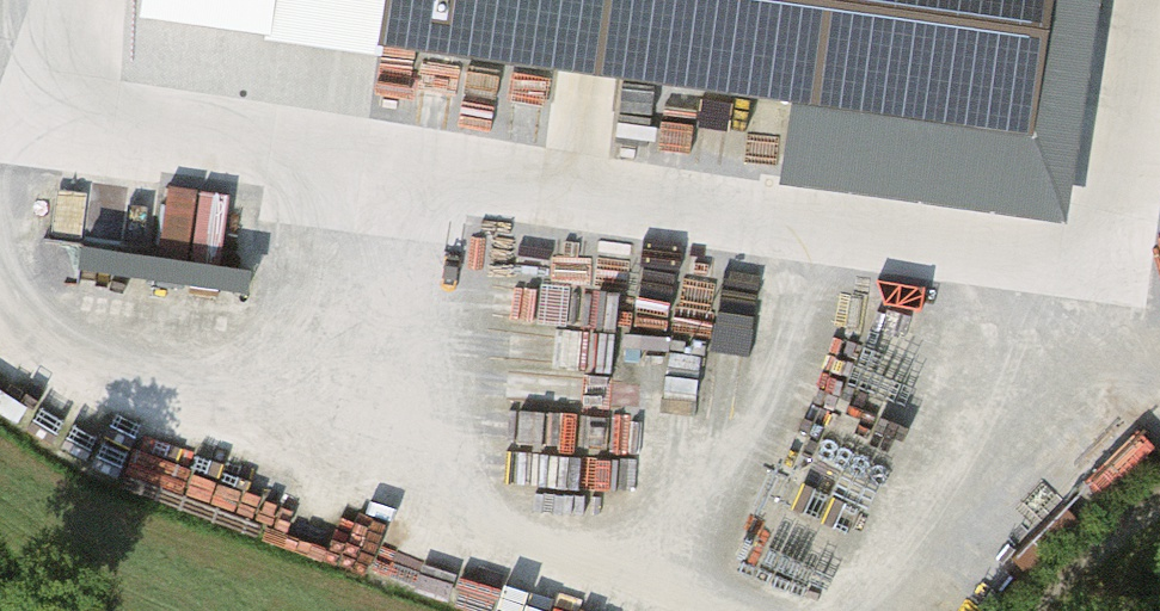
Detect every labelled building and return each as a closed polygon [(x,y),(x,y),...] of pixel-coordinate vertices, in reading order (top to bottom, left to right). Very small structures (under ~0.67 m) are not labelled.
[(147,9),(323,32),(327,0),(149,0),(147,9)] [(382,40),(1035,133),(1054,0),(387,0),(382,40)]
